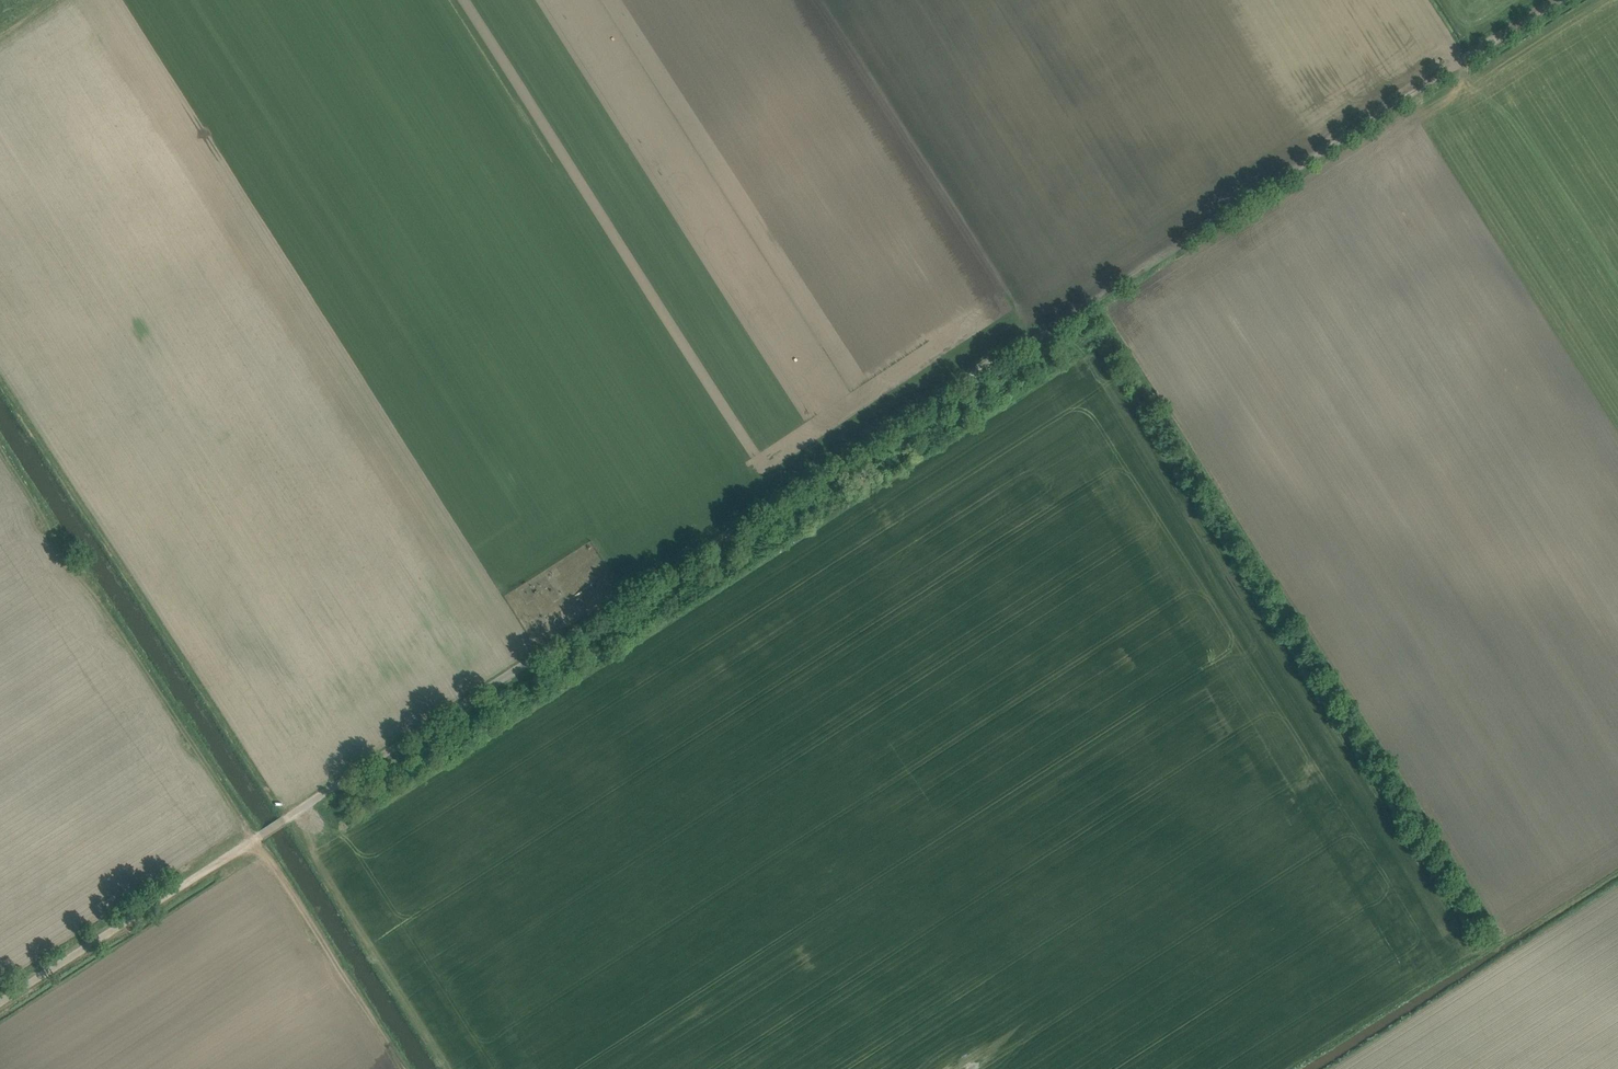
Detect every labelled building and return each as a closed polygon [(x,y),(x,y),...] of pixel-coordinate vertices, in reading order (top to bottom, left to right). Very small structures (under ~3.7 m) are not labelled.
[(74,557),(72,559),(79,569),(80,567),(83,562),(80,557),(74,557)] [(601,576),(597,578),(604,593),(609,590),(601,576)]
